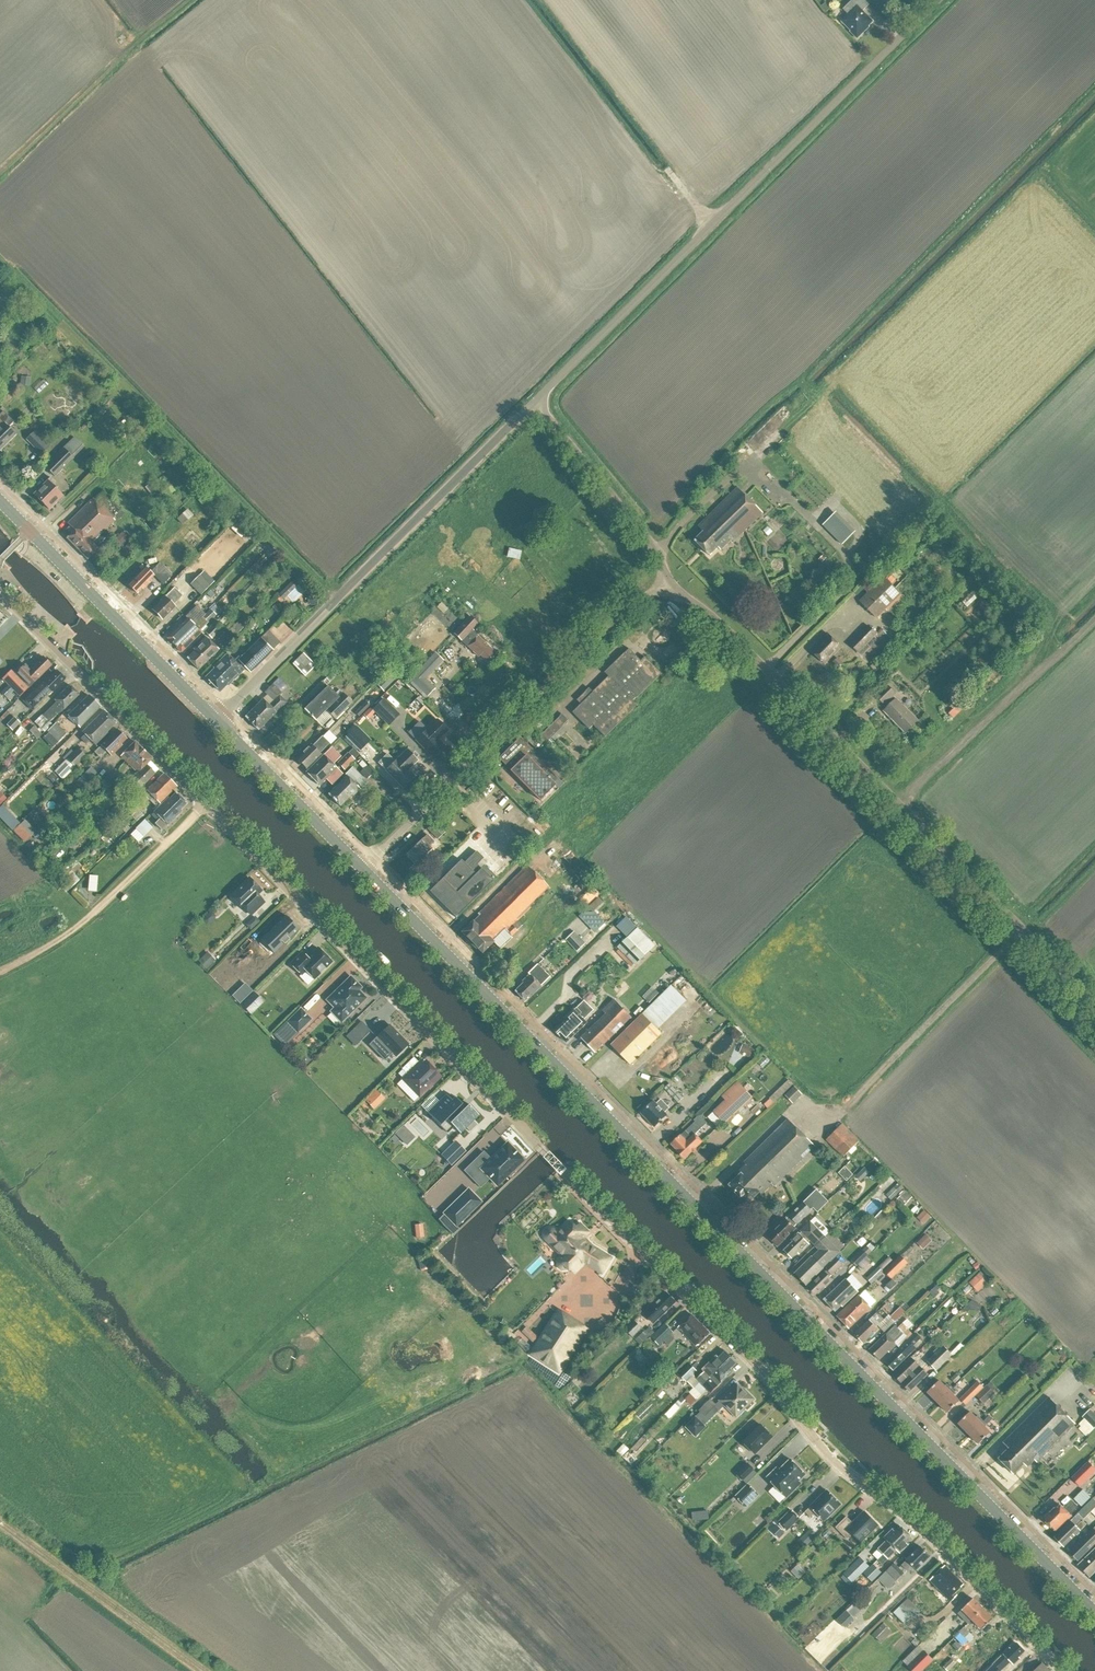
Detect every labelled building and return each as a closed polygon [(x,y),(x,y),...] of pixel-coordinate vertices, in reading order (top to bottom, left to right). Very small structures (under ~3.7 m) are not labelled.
[(864,0),(853,0),(843,10),(848,15),(841,22),(852,33),(851,33),(857,39),(863,33),(873,22),(863,12),(869,5),(864,0)] [(30,386),(31,378),(21,377),(20,385),(30,386)] [(15,435),(8,428),(14,422),(3,411),(0,415),(0,450),(15,435)] [(41,456),(51,446),(35,430),(26,440),(41,456)] [(55,477),(84,448),(74,437),(45,467),(55,477)] [(90,468),(100,462),(96,455),(86,461),(90,468)] [(34,495),(50,509),(57,502),(60,504),(66,498),(53,486),(56,483),(51,478),(34,495)] [(763,514),(738,489),(699,527),(704,532),(695,541),(710,556),(719,547),(722,551),(731,542),(733,544),(763,514)] [(202,505),(212,497),(209,493),(199,501),(202,505)] [(102,507),(94,498),(68,523),(75,530),(67,538),(88,559),(99,548),(93,542),(115,520),(111,516),(102,507)] [(182,525),(193,516),(187,510),(176,519),(182,525)] [(842,545),(856,532),(836,512),(823,526),(842,545)] [(114,540),(120,547),(129,538),(123,531),(114,540)] [(122,549),(129,556),(138,547),(132,540),(122,549)] [(873,566),(883,556),(872,545),(862,555),(873,566)] [(519,560),(521,551),(509,548),(507,557),(519,560)] [(822,563),(827,559),(823,555),(819,560),(822,563)] [(146,567),(137,576),(128,585),(130,586),(130,588),(132,590),(133,590),(136,593),(142,588),(143,589),(150,582),(149,581),(154,576),(163,584),(172,575),(160,563),(151,572),(146,567)] [(201,595),(210,586),(200,575),(191,584),(201,595)] [(297,576),(278,596),(283,601),(302,581),(297,576)] [(877,618),(901,594),(884,577),(860,601),(877,618)] [(163,619),(176,606),(174,605),(183,596),(175,588),(166,597),(165,595),(160,600),(161,601),(153,609),(163,619)] [(318,606),(318,596),(308,595),(307,605),(318,606)] [(181,640),(175,646),(182,652),(202,632),(204,634),(206,633),(209,629),(206,625),(216,615),(211,609),(198,622),(195,625),(196,626),(184,638),(183,636),(180,639),(181,640)] [(195,625),(198,622),(192,615),(189,618),(188,618),(168,638),(175,646),(181,640),(180,639),(183,636),(184,638),(196,626),(195,625)] [(470,616),(453,634),(461,641),(464,638),(467,635),(478,624),(470,616)] [(212,639),(222,629),(216,622),(209,629),(206,633),(212,639)] [(851,644),(859,652),(877,633),(869,626),(851,644)] [(268,630),(238,661),(236,663),(227,654),(213,667),(215,668),(206,677),(220,691),(227,684),(228,685),(245,668),(250,673),(274,650),(273,649),(280,642),(268,630)] [(841,648),(827,633),(819,641),(820,643),(812,652),(825,664),(841,648)] [(467,635),(464,638),(470,644),(467,646),(479,657),(480,655),(487,662),(496,653),(477,636),(473,640),(467,635)] [(198,669),(218,650),(206,637),(193,649),(195,651),(187,658),(198,669)] [(637,698),(662,673),(645,657),(642,660),(630,648),(609,669),(612,672),(590,695),(586,692),(577,700),(581,704),(573,712),(590,728),(593,725),(606,737),(638,705),(633,700),(636,697),(637,698)] [(305,676),(315,666),(303,653),(293,664),(305,676)] [(983,669),(991,662),(983,654),(976,660),(983,669)] [(39,679),(51,666),(47,662),(47,660),(45,658),(43,658),(42,657),(35,665),(33,665),(31,667),(31,669),(30,670),(28,671),(24,667),(26,666),(25,665),(17,673),(19,674),(18,675),(13,669),(2,679),(8,686),(14,691),(20,697),(38,678),(39,679)] [(839,668),(843,664),(837,658),(833,662),(839,668)] [(511,670),(514,667),(508,661),(505,664),(511,670)] [(876,673),(880,669),(874,663),(870,667),(876,673)] [(45,682),(43,683),(42,683),(24,701),(33,710),(51,691),(52,692),(65,679),(61,675),(61,673),(59,671),(57,672),(56,670),(49,677),(47,678),(45,680),(45,682)] [(376,685),(383,692),(396,679),(389,672),(376,685)] [(417,672),(410,679),(414,684),(427,696),(435,688),(422,676),(418,672),(417,672)] [(259,730),(287,702),(279,695),(287,687),(279,678),(264,692),(268,695),(246,717),(259,730)] [(55,700),(57,702),(43,715),(50,722),(61,710),(62,712),(79,695),(69,685),(55,700)] [(896,694),(887,685),(876,696),(885,705),(886,704),(888,707),(884,712),(905,733),(918,720),(897,698),(895,699),(893,697),(896,694)] [(335,720),(353,703),(342,693),(338,697),(328,686),(304,709),(316,721),(326,710),(335,720)] [(89,696),(69,716),(80,727),(100,706),(89,696)] [(400,715),(384,699),(372,710),(389,726),(400,715)] [(953,719),(967,705),(962,699),(947,713),(953,719)] [(359,717),(370,706),(366,703),(356,713),(359,717)] [(104,711),(83,732),(97,746),(109,734),(107,732),(116,723),(104,711)] [(557,719),(563,726),(568,720),(562,714),(557,719)] [(50,722),(43,715),(36,722),(45,732),(53,725),(50,722)] [(11,731),(20,722),(15,717),(6,726),(11,731)] [(437,720),(416,741),(433,758),(444,746),(438,740),(447,731),(437,720)] [(48,731),(59,742),(67,734),(56,724),(48,731)] [(37,739),(42,735),(34,726),(29,731),(37,739)] [(360,752),(371,740),(356,726),(345,737),(360,752)] [(94,752),(98,756),(100,754),(102,756),(107,752),(111,756),(121,746),(121,744),(126,739),(117,730),(94,752)] [(548,741),(552,736),(546,730),(541,735),(548,741)] [(311,745),(297,758),(298,759),(298,761),(300,763),(302,763),(306,768),(321,755),(320,753),(329,743),(322,736),(312,746),(311,745)] [(533,754),(535,753),(520,737),(499,758),(510,770),(510,771),(539,801),(554,786),(557,789),(562,784),(533,754)] [(135,741),(120,756),(137,773),(136,774),(136,775),(130,781),(131,782),(125,788),(133,796),(138,791),(146,783),(159,770),(150,761),(152,758),(135,741)] [(334,745),(327,753),(336,762),(344,754),(334,745)] [(63,780),(86,756),(78,748),(55,771),(63,780)] [(408,770),(417,761),(406,750),(386,771),(403,788),(414,776),(408,770)] [(344,770),(354,760),(348,753),(338,763),(344,770)] [(336,768),(333,765),(324,756),(307,772),(314,780),(314,781),(316,783),(317,784),(319,785),(326,778),(336,768)] [(79,787),(97,769),(91,764),(74,782),(79,787)] [(366,779),(373,773),(367,766),(360,773),(366,779)] [(345,775),(347,776),(357,787),(364,779),(352,768),(345,775)] [(164,774),(147,790),(160,803),(176,786),(164,774)] [(347,776),(328,795),(340,807),(351,795),(353,797),(360,789),(357,787),(347,776)] [(148,801),(140,793),(133,799),(135,800),(130,806),(126,811),(132,817),(128,820),(133,825),(144,815),(140,811),(142,809),(140,808),(148,801)] [(168,826),(182,812),(180,810),(187,803),(176,793),(169,799),(168,798),(154,812),(160,818),(155,824),(162,831),(168,825),(168,826)] [(154,826),(146,818),(137,826),(145,835),(154,826)] [(36,832),(25,820),(14,831),(25,843),(36,832)] [(436,822),(428,829),(437,840),(446,832),(436,822)] [(108,847),(113,842),(106,834),(101,839),(108,847)] [(415,865),(431,848),(429,847),(434,842),(426,835),(405,855),(415,865)] [(456,917),(496,877),(484,865),(484,866),(479,862),(483,858),(476,851),(464,863),(461,860),(430,891),(456,917)] [(497,876),(512,862),(508,857),(493,872),(497,876)] [(473,921),(472,921),(461,932),(481,953),(493,941),(492,941),(503,930),(511,937),(517,931),(517,930),(522,925),(517,921),(550,889),(526,865),(477,914),(479,916),(473,921)] [(92,874),(90,889),(99,890),(100,875),(92,874)] [(249,879),(231,896),(242,908),(243,908),(250,915),(264,903),(256,895),(261,891),(249,879)] [(599,898),(590,906),(595,911),(604,903),(599,898)] [(214,921),(216,916),(212,913),(208,913),(205,917),(203,921),(207,925),(211,924),(214,921)] [(256,915),(248,923),(253,928),(262,920),(256,915)] [(286,916),(261,940),(261,941),(263,939),(275,952),(273,953),(274,953),(284,944),(285,945),(285,944),(289,940),(290,940),(289,939),(299,929),(298,929),(298,930),(285,917),(286,916)] [(638,927),(618,947),(636,965),(656,946),(638,927)] [(586,944),(575,932),(566,940),(577,952),(586,944)] [(290,964),(301,975),(306,970),(314,979),(331,962),(318,948),(307,959),(302,953),(290,964)] [(208,952),(198,961),(206,969),(216,960),(208,952)] [(539,986),(545,979),(536,971),(539,968),(535,964),(527,973),(528,975),(521,982),(523,983),(514,991),(524,1001),(530,993),(532,995),(540,986),(539,986)] [(331,1012),(341,1022),(366,998),(358,991),(361,988),(351,977),(327,1001),(334,1008),(331,1012)] [(254,1013),(267,999),(256,989),(243,1003),(254,1013)] [(632,1017),(614,999),(602,1011),(606,1014),(598,1022),(581,1038),(596,1053),(632,1017)] [(594,1010),(584,1001),(575,1011),(574,1010),(565,1018),(567,1020),(555,1032),(560,1037),(561,1037),(567,1043),(587,1023),(584,1020),(594,1010)] [(287,1022),(297,1033),(311,1020),(301,1009),(287,1022)] [(643,1014),(611,1046),(631,1065),(662,1034),(643,1014)] [(408,1044),(389,1025),(377,1038),(382,1043),(375,1051),(384,1061),(392,1053),(395,1057),(408,1044)] [(750,1058),(753,1049),(743,1045),(739,1053),(750,1058)] [(305,1067),(311,1060),(305,1053),(298,1060),(305,1067)] [(402,1069),(407,1075),(407,1084),(420,1097),(440,1077),(425,1062),(423,1064),(420,1061),(419,1063),(413,1058),(402,1069)] [(676,1084),(681,1079),(678,1076),(673,1080),(676,1084)] [(775,1102),(793,1084),(789,1080),(771,1098),(775,1102)] [(725,1125),(753,1097),(737,1081),(721,1097),(724,1100),(712,1112),(725,1125)] [(665,1088),(679,1103),(684,1098),(670,1083),(665,1088)] [(793,1103),(802,1094),(794,1086),(785,1095),(793,1103)] [(374,1110),(384,1099),(375,1090),(365,1100),(374,1110)] [(427,1113),(447,1133),(453,1127),(460,1134),(466,1128),(470,1132),(477,1125),(473,1121),(479,1115),(464,1100),(460,1103),(455,1097),(452,1101),(446,1095),(427,1113)] [(654,1127),(667,1115),(664,1112),(669,1108),(661,1099),(656,1104),(654,1101),(641,1113),(648,1120),(647,1122),(652,1127),(653,1125),(654,1127)] [(695,1122),(671,1145),(677,1150),(677,1151),(684,1159),(691,1152),(693,1153),(697,1149),(696,1148),(703,1142),(696,1134),(707,1123),(700,1116),(699,1115),(694,1121),(695,1122)] [(738,1172),(741,1174),(729,1185),(747,1204),(759,1193),(762,1196),(772,1185),(774,1188),(815,1147),(787,1119),(744,1162),(746,1164),(738,1172)] [(843,1156),(859,1140),(842,1124),(826,1140),(843,1156)] [(514,1170),(524,1160),(519,1155),(519,1153),(514,1148),(512,1148),(507,1143),(490,1159),(483,1152),(470,1165),(479,1175),(481,1173),(483,1171),(489,1178),(497,1186),(508,1175),(509,1176),(514,1170)] [(853,1175),(845,1167),(839,1173),(847,1181),(853,1175)] [(860,1181),(866,1177),(861,1171),(856,1176),(860,1181)] [(472,1193),(460,1181),(435,1204),(447,1217),(472,1193)] [(899,1192),(904,1188),(899,1183),(894,1187),(899,1192)] [(786,1219),(785,1218),(768,1237),(777,1246),(784,1238),(785,1239),(789,1235),(790,1236),(796,1229),(794,1227),(811,1210),(811,1209),(813,1208),(817,1212),(828,1202),(816,1190),(803,1203),(803,1202),(786,1219)] [(902,1207),(908,1202),(902,1195),(896,1201),(902,1207)] [(919,1208),(917,1206),(911,1212),(913,1215),(919,1208)] [(923,1224),(928,1219),(922,1212),(914,1220),(921,1226),(923,1224)] [(816,1246),(825,1237),(810,1222),(801,1231),(802,1232),(800,1234),(799,1234),(792,1240),(794,1242),(785,1251),(785,1254),(789,1258),(792,1258),(801,1250),(803,1251),(809,1245),(808,1243),(810,1241),(816,1246)] [(416,1239),(424,1238),(422,1224),(414,1225),(416,1239)] [(592,1247),(583,1238),(588,1233),(580,1225),(575,1230),(569,1224),(561,1232),(556,1232),(556,1231),(554,1230),(553,1230),(551,1229),(550,1230),(548,1230),(547,1231),(546,1232),(546,1234),(545,1235),(546,1237),(546,1238),(547,1240),(563,1256),(560,1259),(559,1260),(559,1261),(559,1263),(559,1264),(559,1266),(560,1267),(562,1268),(563,1269),(565,1269),(566,1269),(568,1268),(569,1267),(572,1264),(574,1267),(582,1260),(602,1272),(611,1258),(592,1247)] [(845,1246),(831,1232),(816,1247),(823,1254),(815,1261),(812,1257),(795,1274),(806,1285),(823,1269),(822,1268),(830,1261),(831,1261),(840,1252),(839,1252),(845,1246)] [(918,1243),(924,1249),(933,1240),(927,1234),(918,1243)] [(856,1266),(871,1251),(867,1246),(852,1261),(856,1266)] [(894,1262),(884,1271),(892,1279),(908,1263),(901,1255),(894,1262)] [(832,1276),(843,1265),(836,1257),(824,1268),(832,1276)] [(880,1267),(884,1272),(884,1271),(894,1262),(890,1258),(880,1267)] [(879,1267),(867,1278),(872,1284),(884,1272),(880,1267),(879,1267)] [(833,1281),(824,1272),(809,1288),(816,1295),(824,1287),(825,1289),(833,1281)] [(978,1292),(988,1282),(979,1273),(969,1283),(978,1292)] [(845,1279),(824,1300),(835,1312),(841,1306),(842,1307),(858,1292),(845,1279)] [(890,1290),(897,1284),(892,1280),(886,1286),(890,1290)] [(935,1299),(940,1294),(938,1292),(937,1290),(934,1288),(930,1293),(935,1299)] [(662,1316),(676,1302),(666,1293),(653,1306),(652,1305),(643,1313),(653,1323),(661,1316),(662,1316)] [(860,1296),(859,1295),(837,1317),(849,1330),(872,1308),(871,1308),(860,1296)] [(957,1314),(966,1306),(960,1300),(951,1308),(957,1314)] [(886,1304),(882,1309),(888,1315),(893,1310),(886,1304)] [(895,1321),(905,1312),(900,1307),(891,1316),(895,1321)] [(560,1372),(587,1329),(560,1311),(532,1354),(560,1372)] [(884,1319),(877,1312),(854,1334),(862,1343),(877,1329),(876,1327),(884,1319)] [(696,1347),(710,1333),(692,1315),(678,1328),(696,1347)] [(633,1337),(642,1328),(635,1321),(626,1330),(633,1337)] [(660,1346),(673,1332),(664,1323),(655,1333),(651,1337),(660,1346)] [(898,1328),(895,1326),(870,1350),(879,1360),(888,1352),(889,1352),(897,1345),(900,1348),(913,1335),(903,1324),(898,1328)] [(523,1332),(533,1343),(539,1337),(528,1327),(523,1332)] [(651,1337),(655,1333),(649,1327),(645,1331),(651,1337)] [(916,1334),(886,1362),(894,1370),(915,1349),(911,1345),(919,1337),(916,1334)] [(936,1370),(952,1355),(943,1346),(927,1361),(936,1370)] [(704,1385),(731,1357),(726,1351),(719,1358),(717,1356),(702,1370),(704,1373),(698,1379),(700,1382),(689,1393),(693,1396),(704,1385)] [(711,1393),(733,1372),(731,1370),(738,1363),(737,1363),(731,1357),(704,1385),(693,1396),(696,1400),(707,1389),(711,1393)] [(927,1376),(911,1359),(894,1376),(910,1392),(927,1376)] [(689,1363),(678,1374),(687,1382),(698,1372),(689,1363)] [(927,1392),(938,1403),(951,1389),(947,1385),(945,1387),(939,1381),(927,1392)] [(978,1382),(968,1391),(974,1397),(984,1388),(978,1382)] [(737,1384),(720,1401),(736,1417),(745,1408),(747,1410),(754,1403),(752,1401),(754,1399),(744,1389),(743,1390),(737,1384)] [(987,1385),(976,1396),(984,1404),(995,1394),(987,1385)] [(661,1398),(666,1393),(661,1388),(657,1393),(661,1398)] [(956,1394),(951,1389),(938,1403),(948,1413),(960,1401),(954,1396),(956,1394)] [(1036,1462),(1075,1424),(1048,1397),(1002,1442),(1008,1449),(999,1458),(1007,1467),(1008,1469),(1010,1472),(1012,1472),(1014,1474),(1024,1464),(1027,1467),(1034,1460),(1036,1462)] [(667,1413),(672,1417),(685,1404),(680,1399),(667,1413)] [(699,1411),(706,1417),(717,1405),(711,1399),(699,1411)] [(1094,1428),(1094,1415),(1090,1410),(1082,1417),(1094,1429),(1094,1428)] [(958,1424),(968,1434),(982,1420),(978,1416),(976,1418),(970,1412),(958,1424)] [(987,1425),(982,1420),(968,1434),(979,1444),(990,1433),(985,1427),(987,1425)] [(773,1437),(761,1425),(743,1442),(755,1454),(773,1437)] [(622,1457),(629,1449),(624,1444),(616,1452),(622,1457)] [(631,1465),(638,1458),(633,1453),(626,1460),(631,1465)] [(795,1485),(805,1474),(791,1460),(780,1470),(778,1468),(768,1478),(787,1497),(797,1487),(795,1485)] [(1088,1461),(1071,1478),(1080,1487),(1094,1472),(1094,1468),(1088,1461)] [(754,1470),(748,1464),(737,1475),(743,1481),(754,1470)] [(759,1495),(748,1484),(735,1496),(747,1507),(759,1495)] [(824,1521),(841,1504),(827,1491),(805,1512),(811,1517),(816,1512),(824,1521)] [(1081,1506),(1091,1497),(1085,1492),(1076,1501),(1081,1506)] [(1071,1501),(1063,1509),(1059,1505),(1055,1509),(1054,1509),(1051,1513),(1050,1512),(1043,1519),(1049,1526),(1050,1528),(1052,1530),(1055,1530),(1055,1531),(1071,1516),(1070,1515),(1072,1513),(1078,1508),(1071,1501)] [(1086,1507),(1081,1511),(1081,1512),(1084,1514),(1084,1515),(1089,1510),(1086,1507)] [(800,1518),(791,1509),(778,1522),(779,1524),(771,1532),(778,1538),(786,1530),(787,1531),(800,1518)] [(861,1542),(878,1525),(865,1511),(853,1523),(847,1517),(836,1527),(847,1539),(853,1534),(861,1542)] [(1071,1521),(1054,1538),(1064,1547),(1072,1540),(1072,1539),(1076,1535),(1077,1535),(1079,1534),(1079,1532),(1081,1531),(1080,1530),(1086,1525),(1082,1520),(1083,1519),(1080,1517),(1078,1515),(1078,1514),(1071,1521)] [(769,1524),(773,1520),(768,1515),(764,1518),(769,1524)] [(878,1559),(906,1532),(900,1526),(895,1531),(893,1529),(884,1538),(875,1546),(878,1549),(873,1554),(878,1559)] [(1078,1561),(1094,1544),(1094,1531),(1092,1527),(1074,1544),(1076,1546),(1072,1550),(1069,1553),(1078,1561)] [(905,1550),(909,1545),(907,1543),(912,1538),(906,1532),(878,1559),(883,1564),(897,1551),(900,1554),(905,1550)] [(809,1543),(814,1538),(809,1533),(804,1538),(809,1543)] [(930,1557),(920,1547),(907,1560),(907,1561),(902,1566),(907,1571),(912,1566),(917,1571),(930,1557)] [(1094,1572),(1094,1550),(1086,1559),(1078,1566),(1089,1577),(1094,1572)] [(861,1576),(870,1567),(863,1560),(854,1569),(861,1576)] [(872,1582),(882,1573),(873,1564),(864,1574),(872,1582)] [(889,1590),(904,1574),(894,1564),(879,1580),(889,1590)] [(806,1572),(798,1565),(791,1571),(799,1579),(806,1572)] [(957,1596),(956,1593),(963,1585),(945,1566),(943,1568),(942,1567),(932,1577),(933,1577),(930,1580),(939,1589),(951,1602),(957,1596)] [(785,1589),(797,1579),(789,1569),(777,1579),(785,1589)] [(850,1587),(858,1579),(856,1577),(852,1580),(851,1579),(847,1583),(850,1587)] [(914,1619),(920,1613),(908,1599),(894,1613),(903,1623),(911,1616),(914,1619)] [(972,1620),(983,1609),(973,1599),(962,1610),(963,1610),(959,1614),(968,1624),(972,1620)] [(982,1630),(993,1619),(983,1609),(972,1620),(982,1630)] [(845,1628),(855,1619),(846,1610),(837,1620),(839,1621),(844,1627),(845,1628)] [(837,1634),(844,1627),(839,1621),(832,1628),(837,1634)] [(873,1635),(881,1643),(892,1632),(883,1624),(873,1635)] [(970,1633),(964,1628),(960,1632),(965,1638),(970,1633)] [(903,1639),(898,1647),(908,1653),(910,1650),(908,1649),(911,1644),(903,1639)] [(1025,1651),(1017,1644),(1011,1649),(1009,1647),(993,1664),(994,1664),(987,1670),(1001,1670),(1000,1670),(1010,1661),(1013,1664),(1020,1658),(1019,1657),(1025,1651)] [(908,1667),(912,1670),(923,1670),(934,1660),(924,1650),(908,1667)] [(956,1664),(951,1659),(940,1670),(941,1670),(948,1670),(956,1664)]
